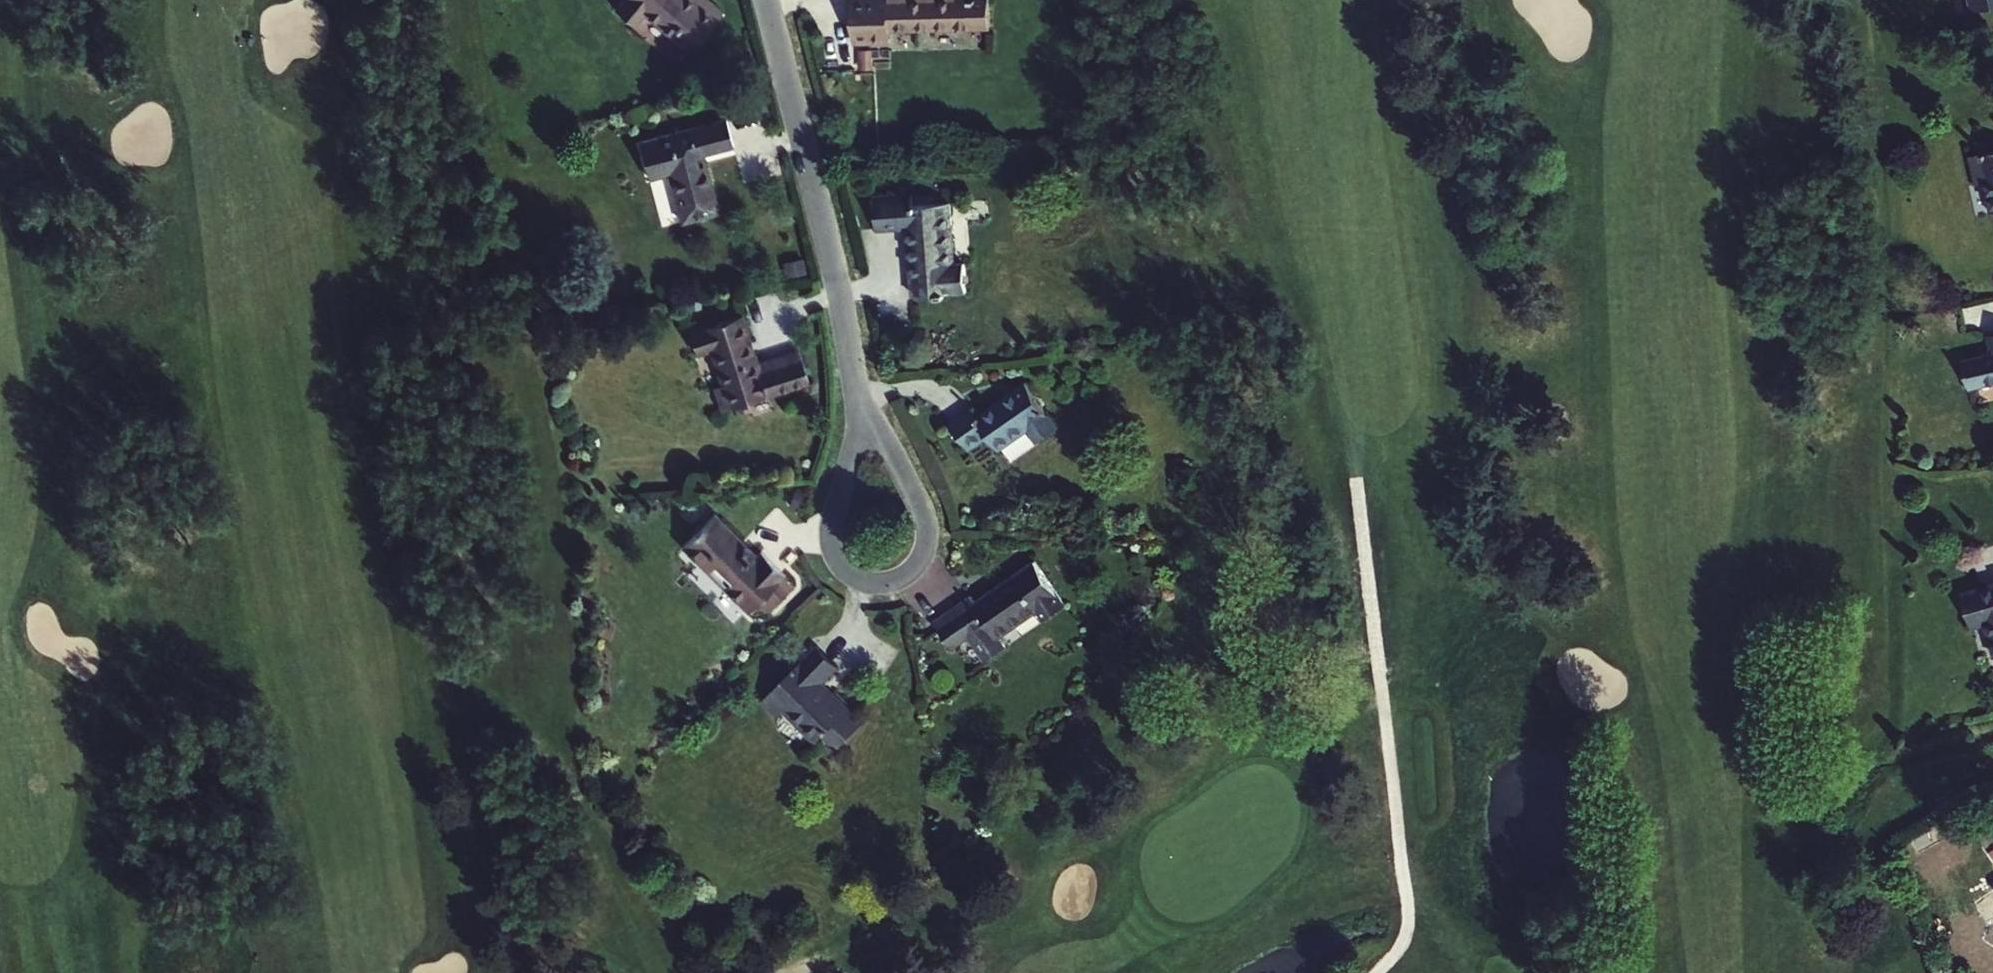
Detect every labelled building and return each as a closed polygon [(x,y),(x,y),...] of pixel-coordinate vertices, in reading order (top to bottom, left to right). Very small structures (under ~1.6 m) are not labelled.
[(696,0),(623,0),(616,8),(634,23),(644,12),(690,52),(723,11),(710,0),(697,0),(696,0)] [(988,0),(888,0),(889,30),(989,27),(988,0)] [(1972,12),(1992,7),(1992,0),(1969,0),(1972,12)] [(733,145),(726,118),(640,141),(650,178),(669,173),(683,223),(719,213),(704,152),(733,145)] [(1971,156),(1977,185),(1987,182),(1992,211),(1992,151),(1971,156)] [(875,195),(877,228),(908,225),(913,294),(938,293),(938,295),(947,294),(947,292),(967,290),(966,262),(955,263),(951,200),(912,202),(911,192),(875,195)] [(810,381),(799,349),(757,363),(741,315),(689,332),(696,354),(712,349),(723,381),(715,384),(723,408),(810,381)] [(1963,361),(1970,389),(1992,383),(1992,354),(1963,361)] [(969,448),(988,434),(998,449),(1030,428),(1040,440),(1057,427),(1026,383),(976,416),(971,409),(950,422),(969,448)] [(684,545),(749,610),(784,574),(761,550),(756,555),(715,514),(684,545)] [(1066,604),(1036,560),(976,601),(971,594),(934,619),(954,645),(970,634),(987,659),(1006,645),(1000,635),(1039,608),(1046,618),(1066,604)] [(1984,589),(1983,586),(1980,586),(1962,591),(1972,626),(1985,622),(1992,646),(1992,586),(1984,589)] [(863,722),(832,690),(829,692),(821,683),(823,681),(839,664),(818,646),(763,702),(778,716),(785,710),(817,741),(825,734),(838,747),(863,722)] [(832,690),(823,681),(821,683),(829,692),(832,690)]
